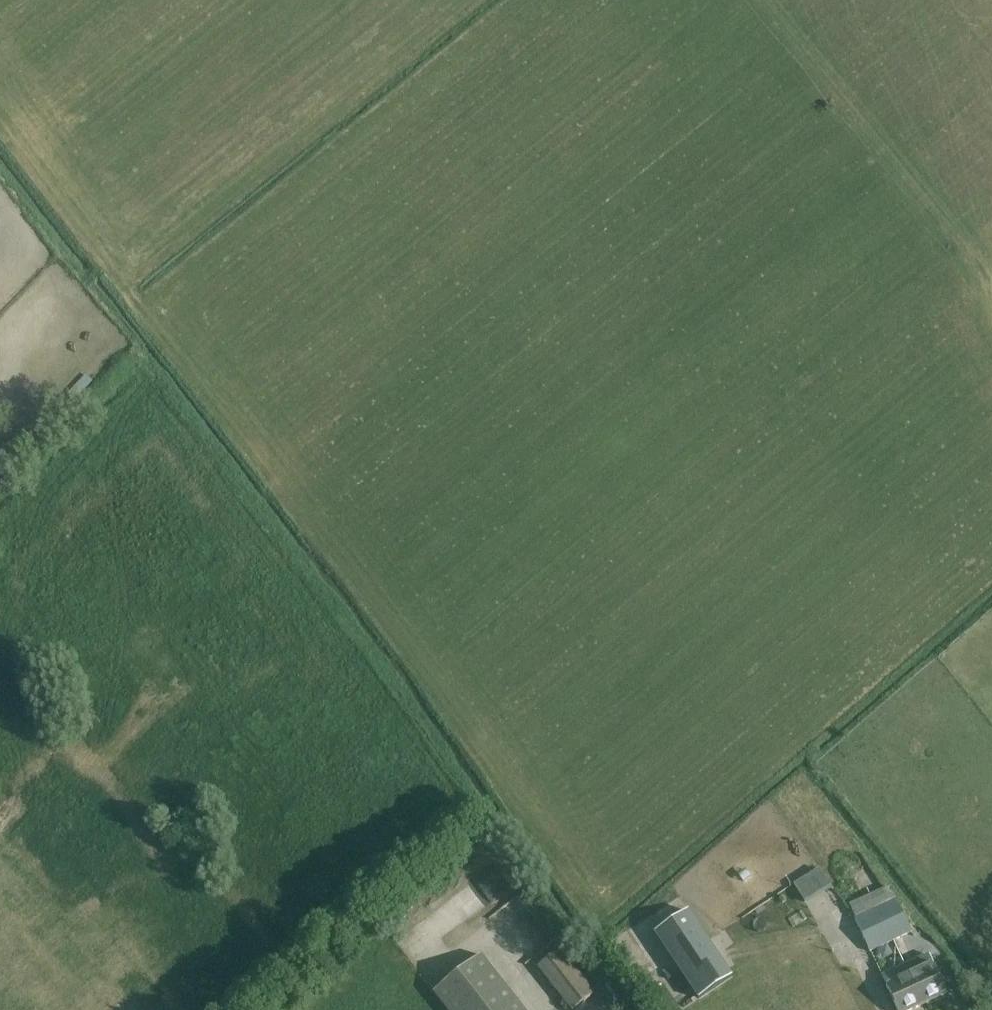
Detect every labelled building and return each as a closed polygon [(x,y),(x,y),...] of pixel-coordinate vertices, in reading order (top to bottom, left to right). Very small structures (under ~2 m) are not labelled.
[(96,371),(101,381),(116,373),(111,363),(96,371)] [(784,871),(805,904),(814,898),(808,889),(819,882),(815,875),(820,871),(810,855),(784,871)] [(496,866),(494,889),(514,890),(516,867),(496,866)] [(888,889),(873,896),(893,942),(910,935),(895,902),(894,903),(888,889)] [(893,942),(873,896),(851,906),(857,919),(856,920),(870,953),(893,942)] [(688,911),(655,933),(699,1000),(732,977),(688,911)] [(594,994),(560,950),(537,968),(571,1009),(574,1009),(594,994)] [(433,993),(446,1009),(523,1009),(480,956),(433,993)] [(929,956),(905,968),(922,1006),(947,994),(929,956)] [(905,968),(882,978),(897,1009),(913,1009),(922,1006),(905,968)] [(170,1009),(197,1009),(187,997),(170,1009)]
